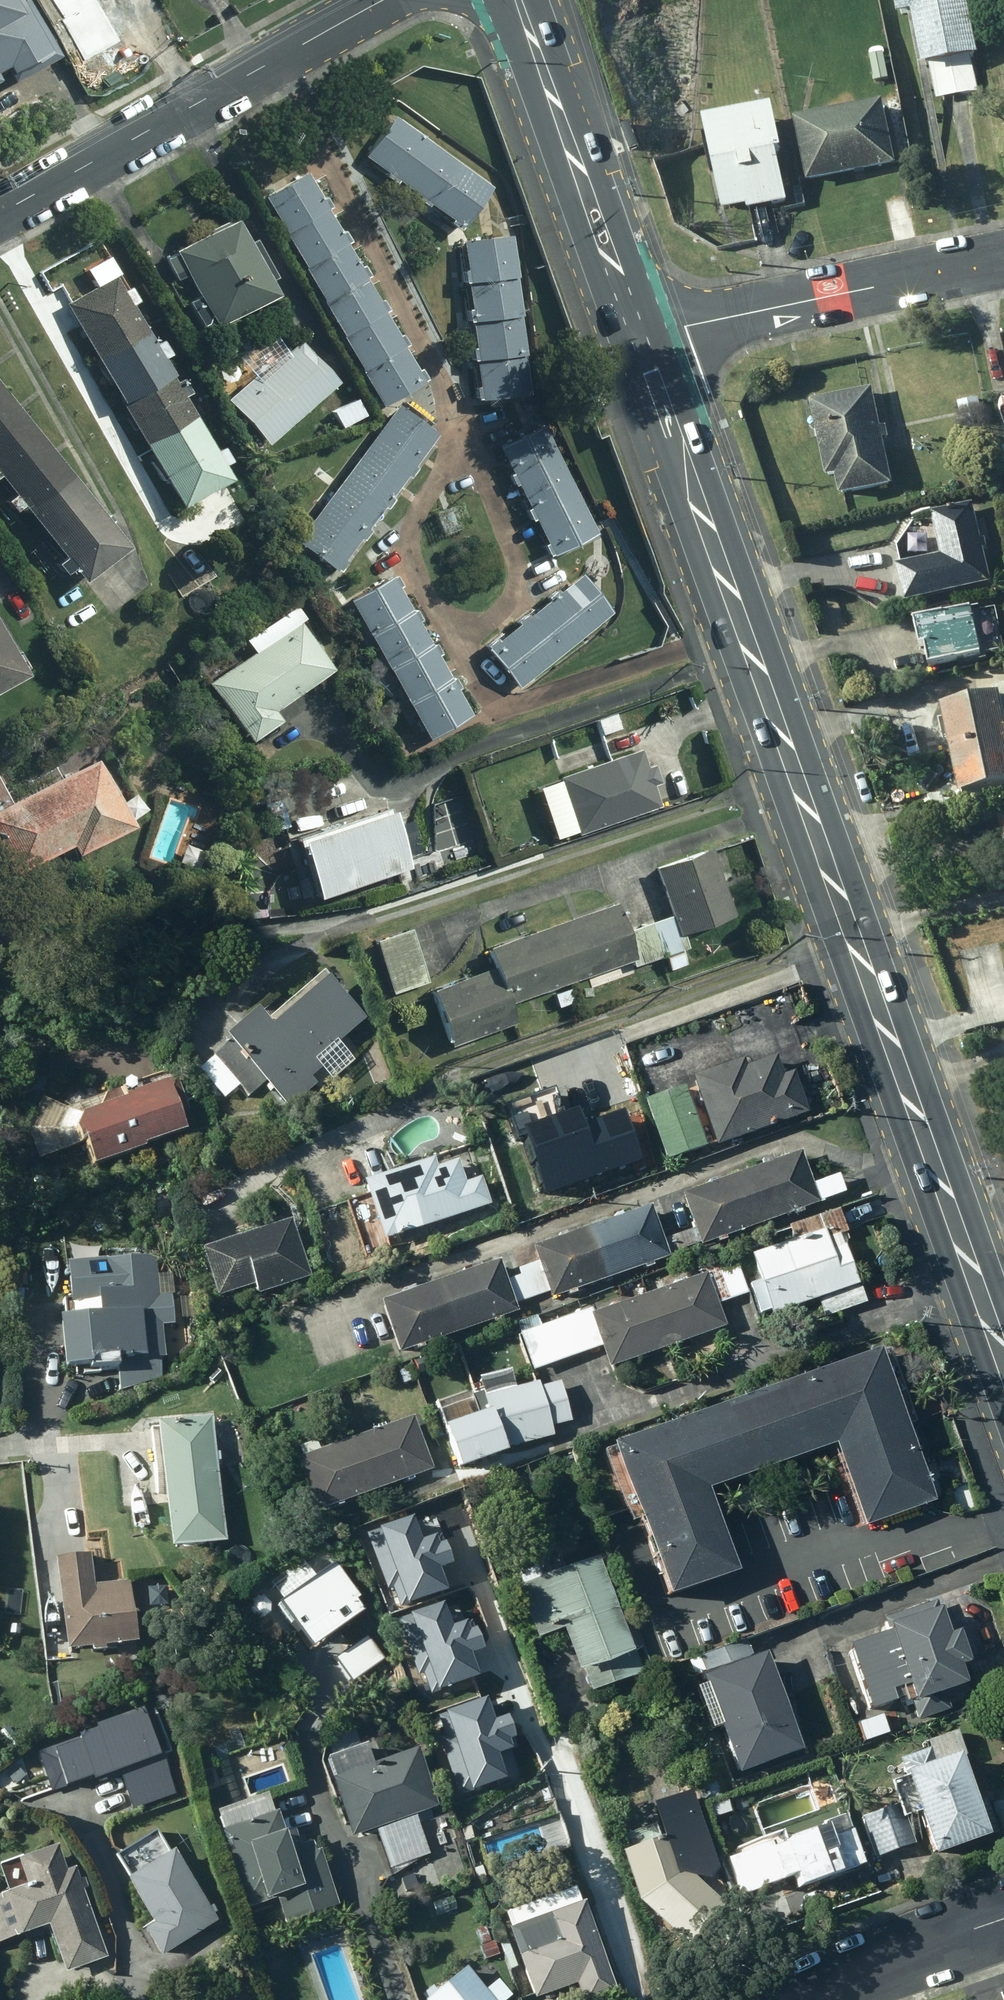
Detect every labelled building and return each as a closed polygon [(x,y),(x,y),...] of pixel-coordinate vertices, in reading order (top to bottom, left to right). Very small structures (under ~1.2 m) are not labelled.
[(17,81),(63,56),(31,0),(30,0),(24,3),(22,0),(0,0),(0,50),(17,81)] [(85,59),(119,41),(97,0),(53,0),(85,59)] [(956,0),(882,0),(886,18),(900,15),(911,68),(923,66),(931,102),(975,93),(956,0)] [(874,103),(785,122),(799,184),(888,165),(874,103)] [(771,153),(760,108),(694,124),(714,213),(739,208),(740,212),(777,204),(765,154),(771,153)] [(495,186),(396,116),(367,157),(465,228),(495,186)] [(311,173),(266,195),(385,406),(430,381),(423,367),(420,369),(408,347),(411,345),(404,333),(400,335),(388,313),(392,310),(386,300),(382,302),(369,279),(373,276),(366,263),(362,266),(349,244),(354,241),(347,230),(344,232),(331,209),(335,207),(328,195),(325,197),(311,173)] [(215,322),(219,328),(282,296),(273,279),(277,277),(259,239),(251,243),(240,219),(167,256),(180,281),(190,276),(200,296),(190,302),(203,329),(215,322)] [(532,395),(511,235),(466,240),(470,271),(465,272),(467,282),(471,281),(474,310),(470,310),(472,323),(474,323),(478,349),(472,349),(473,361),(478,360),(482,387),(478,388),(479,402),(532,395)] [(68,303),(95,351),(144,322),(135,305),(142,302),(133,286),(125,290),(117,276),(68,303)] [(157,344),(144,322),(95,351),(123,400),(172,372),(165,359),(173,354),(164,340),(157,344)] [(229,398),(270,445),(342,383),(304,339),(260,378),(257,375),(229,398)] [(123,400),(153,453),(203,424),(188,397),(194,393),(185,377),(177,382),(172,372),(123,400)] [(867,390),(803,401),(816,481),(827,479),(830,499),(885,490),(877,440),(883,439),(881,428),(873,429),(867,390)] [(2,398),(0,400),(0,481),(41,447),(2,398)] [(362,419),(353,399),(325,412),(335,432),(362,419)] [(978,419),(974,400),(953,404),(957,423),(978,419)] [(400,404),(299,542),(339,571),(363,539),(367,541),(374,531),(371,529),(386,508),(388,511),(398,498),(395,496),(409,476),(413,479),(421,468),(417,466),(441,434),(400,404)] [(218,450),(203,424),(153,453),(185,508),(233,481),(225,467),(234,463),(224,447),(218,450)] [(599,534),(546,426),(503,447),(516,474),(512,476),(517,486),(520,484),(533,509),(529,510),(532,518),(537,516),(551,545),(548,546),(553,556),(599,534)] [(996,448),(1003,490),(1003,446),(996,448)] [(35,531),(79,496),(41,447),(0,481),(0,487),(4,493),(0,496),(0,505),(5,512),(14,505),(35,531)] [(119,546),(79,496),(35,531),(55,557),(46,565),(53,575),(62,568),(74,582),(119,546)] [(887,569),(895,606),(983,586),(976,552),(983,551),(980,540),(974,542),(966,505),(924,515),(926,520),(908,523),(889,550),(893,568),(887,569)] [(488,647),(520,689),(615,613),(584,574),(561,593),(558,589),(551,596),(553,599),(531,616),(529,614),(517,623),(520,626),(499,642),(497,640),(488,647)] [(400,576),(352,601),(432,740),(474,716),(459,690),(463,688),(457,678),(454,681),(440,657),(443,655),(437,643),(434,645),(421,622),(425,620),(419,610),(415,612),(401,587),(405,585),(400,576)] [(966,610),(903,622),(909,649),(914,648),(918,670),(976,659),(966,610)] [(300,622),(210,683),(253,743),(283,723),(275,711),(334,672),(300,622)] [(24,676),(0,635),(0,690),(24,676)] [(992,701),(936,713),(946,756),(1003,743),(998,722),(1003,721),(1003,689),(990,692),(992,701)] [(1003,743),(946,756),(955,799),(1003,788),(1003,748),(1003,743)] [(561,777),(581,835),(663,807),(643,749),(561,777)] [(0,811),(0,847),(14,876),(73,847),(79,856),(136,829),(100,761),(0,811)] [(263,796),(270,834),(292,829),(284,791),(263,796)] [(321,900),(413,869),(395,809),(301,841),(321,900)] [(620,903),(491,949),(498,969),(434,991),(454,1047),(520,1023),(513,1004),(634,960),(637,967),(665,958),(670,972),(689,965),(684,951),(692,948),(688,935),(739,917),(714,848),(658,868),(675,916),(630,932),(620,903)] [(414,930),(378,942),(394,995),(430,983),(414,930)] [(321,1068),(370,1025),(326,975),(268,1026),(262,1019),(201,1072),(226,1102),(242,1088),(251,1099),(265,1086),(291,1116),(320,1091),(315,1085),(326,1075),(321,1068)] [(573,989),(556,994),(560,1007),(577,1003),(573,989)] [(722,1150),(813,1118),(798,1077),(788,1081),(781,1060),(750,1072),(747,1064),(695,1082),(697,1085),(647,1103),(669,1164),(720,1146),(722,1150)] [(91,1157),(97,1173),(151,1156),(150,1154),(192,1139),(186,1120),(194,1117),(178,1071),(67,1110),(45,1100),(32,1130),(63,1143),(67,1155),(83,1160),(91,1157)] [(538,1186),(638,1153),(621,1103),(560,1122),(557,1113),(524,1124),(527,1133),(522,1135),(538,1186)] [(805,1152),(754,1170),(772,1220),(850,1193),(843,1173),(817,1182),(805,1152)] [(368,1188),(389,1247),(495,1210),(485,1182),(469,1188),(461,1165),(441,1172),(438,1163),(368,1188)] [(706,1243),(772,1220),(754,1170),(687,1193),(706,1243)] [(674,1256),(655,1205),(597,1226),(615,1277),(674,1256)] [(793,1224),(798,1241),(817,1301),(822,1299),(828,1317),(869,1303),(846,1234),(852,1232),(844,1207),(793,1224)] [(295,1225),(207,1258),(223,1304),(257,1292),(261,1301),(316,1281),(295,1225)] [(615,1277),(597,1226),(538,1247),(556,1298),(615,1277)] [(777,1314),(817,1301),(798,1241),(757,1254),(766,1280),(752,1285),(761,1314),(776,1309),(777,1314)] [(703,1276),(644,1298),(663,1351),(731,1327),(722,1302),(750,1292),(737,1257),(700,1270),(703,1276)] [(521,1311),(504,1260),(444,1281),(462,1332),(521,1311)] [(158,1263),(71,1271),(74,1302),(64,1302),(70,1380),(122,1376),(123,1396),(169,1377),(164,1331),(177,1330),(174,1298),(163,1300),(158,1263)] [(462,1332),(444,1281),(385,1302),(402,1352),(421,1346),(462,1332)] [(615,1369),(663,1351),(644,1298),(597,1315),(594,1309),(545,1327),(541,1316),(518,1324),(536,1372),(606,1346),(615,1369)] [(927,1511),(873,1358),(602,1453),(657,1608),(731,1582),(701,1497),(827,1453),(856,1536),(927,1511)] [(543,1382),(499,1393),(512,1451),(557,1436),(556,1427),(574,1422),(564,1380),(543,1384),(543,1382)] [(466,1470),(512,1451),(499,1393),(488,1395),(487,1389),(473,1393),(480,1415),(452,1425),(466,1470)] [(229,1541),(216,1414),(163,1419),(176,1547),(229,1541)] [(417,1416),(357,1438),(376,1493),(437,1470),(417,1416)] [(322,1513),(376,1493),(357,1438),(324,1450),(320,1440),(301,1447),(305,1456),(301,1458),(322,1513)] [(408,1524),(373,1536),(400,1614),(445,1599),(436,1574),(449,1570),(437,1535),(414,1543),(408,1524)] [(96,1555),(61,1560),(70,1651),(95,1648),(95,1653),(110,1652),(109,1646),(139,1643),(132,1580),(99,1584),(96,1555)] [(647,1675),(603,1557),(569,1571),(565,1560),(524,1576),(527,1585),(523,1586),(544,1641),(572,1631),(596,1694),(647,1675)] [(300,1563),(265,1586),(278,1606),(269,1612),(298,1656),(359,1616),(329,1570),(312,1581),(300,1563)] [(894,1633),(856,1646),(878,1712),(902,1704),(899,1692),(908,1689),(913,1704),(915,1703),(921,1721),(954,1710),(950,1695),(975,1686),(969,1668),(978,1664),(968,1633),(958,1636),(949,1610),(944,1611),(940,1601),(889,1619),(894,1633)] [(439,1609),(404,1620),(430,1699),(475,1684),(467,1659),(480,1654),(468,1620),(445,1628),(439,1609)] [(366,1638),(332,1663),(348,1685),(382,1661),(366,1638)] [(703,1658),(708,1672),(757,1656),(752,1641),(703,1658)] [(807,1753),(773,1654),(697,1680),(715,1731),(727,1727),(744,1775),(807,1753)] [(435,1719),(463,1797),(497,1785),(491,1766),(514,1758),(501,1724),(489,1728),(480,1703),(435,1719)] [(43,1754),(62,1799),(98,1784),(102,1794),(119,1787),(133,1818),(178,1799),(142,1712),(43,1754)] [(997,1838),(962,1733),(929,1744),(932,1752),(905,1760),(912,1780),(898,1785),(910,1819),(928,1813),(943,1857),(997,1838)] [(336,1781),(355,1840),(442,1807),(420,1751),(374,1768),(367,1748),(333,1761),(340,1779),(336,1781)] [(227,1833),(224,1834),(249,1911),(282,1900),(289,1926),(343,1910),(324,1850),(318,1852),(315,1843),(303,1846),(298,1830),(288,1834),(282,1813),(278,1815),(272,1796),(220,1813),(227,1833)] [(902,1806),(866,1818),(878,1859),(916,1845),(902,1806)] [(791,1844),(787,1831),(721,1855),(737,1899),(797,1878),(806,1875),(811,1890),(870,1869),(851,1816),(829,1823),(831,1829),(791,1844)] [(681,1836),(628,1854),(643,1901),(704,1953),(734,1908),(691,1872),(681,1836)] [(220,1923),(178,1852),(172,1855),(167,1847),(126,1871),(158,1924),(148,1930),(164,1956),(220,1923)] [(110,1959),(79,1871),(69,1874),(67,1867),(12,1885),(16,1895),(12,1896),(26,1937),(53,1928),(68,1973),(110,1959)] [(589,1904),(582,1906),(577,1893),(511,1915),(540,1999),(544,1999),(583,1987),(587,1999),(605,1999),(620,1995),(589,1904)] [(488,1927),(477,1931),(481,1946),(493,1942),(488,1927)] [(498,1943),(483,1947),(487,1962),(502,1958),(498,1943)] [(429,1999),(512,1999),(515,1998),(501,1982),(489,1992),(469,1968),(429,1999)]
